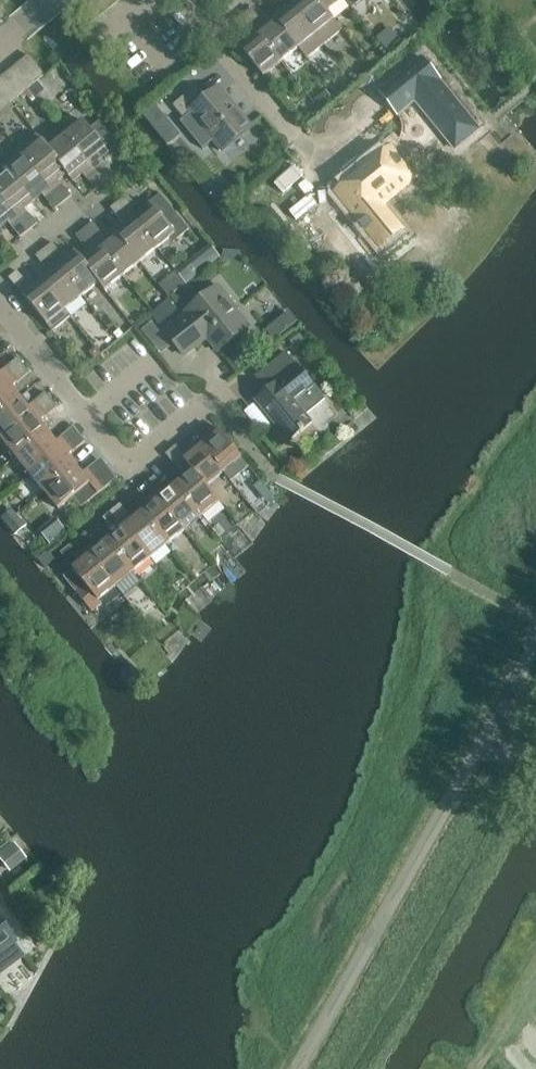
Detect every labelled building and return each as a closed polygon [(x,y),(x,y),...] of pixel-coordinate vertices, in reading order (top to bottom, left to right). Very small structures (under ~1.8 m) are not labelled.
[(103,15),(113,7),(107,0),(90,0),(103,15)] [(290,3),(324,44),(342,30),(327,12),(326,12),(316,0),(294,0),(290,3)] [(326,12),(327,12),(342,0),(316,0),(326,12)] [(352,9),(363,0),(345,0),(352,9)] [(273,17),(298,48),(307,58),(324,44),(290,3),(273,17)] [(251,8),(243,15),(250,24),(259,17),(251,8)] [(250,24),(243,15),(234,22),(242,31),(250,24)] [(273,17),(256,31),(281,62),(298,48),(273,17)] [(281,62),(256,31),(238,45),(263,77),(281,62)] [(28,55),(18,64),(35,84),(45,75),(28,55)] [(379,93),(397,115),(415,100),(455,149),(479,129),(439,81),(440,80),(422,58),(379,93)] [(207,63),(193,75),(200,84),(215,71),(207,63)] [(18,64),(8,72),(24,92),(35,84),(18,64)] [(0,78),(0,83),(14,100),(24,92),(8,72),(0,78)] [(4,109),(14,100),(0,83),(0,104),(4,109)] [(220,91),(223,89),(222,88),(208,99),(197,86),(173,105),(184,119),(192,112),(221,148),(219,150),(220,151),(252,125),(251,124),(248,126),(220,91)] [(83,121),(66,136),(104,183),(112,176),(100,160),(109,153),(109,152),(118,145),(99,121),(90,129),(83,121)] [(37,134),(19,149),(63,203),(71,196),(59,180),(67,174),(67,173),(48,150),(49,149),(37,134)] [(66,136),(49,149),(48,150),(67,173),(67,174),(73,182),(83,174),(96,190),(104,183),(66,136)] [(336,192),(381,246),(402,229),(382,205),(416,178),(391,147),(336,192)] [(19,149),(2,163),(33,201),(42,194),(55,210),(63,203),(19,149)] [(0,165),(0,196),(29,231),(37,224),(24,208),(33,201),(2,163),(0,165)] [(119,201),(157,248),(173,235),(177,240),(189,230),(159,194),(140,210),(127,194),(119,201)] [(0,196),(0,228),(8,222),(20,238),(29,231),(0,196)] [(114,231),(140,262),(157,248),(119,201),(110,208),(123,224),(114,231)] [(84,230),(122,277),(140,262),(114,231),(106,238),(93,223),(84,230)] [(79,260),(98,283),(105,291),(122,277),(84,230),(76,236),(89,252),(81,258),(79,260)] [(52,243),(44,250),(51,259),(60,252),(52,243)] [(169,293),(221,256),(213,245),(160,282),(169,293)] [(48,272),(39,279),(65,310),(81,297),(56,266),(57,265),(51,259),(44,250),(36,256),(48,272)] [(56,266),(81,297),(98,283),(79,260),(81,258),(74,250),(57,265),(56,266)] [(9,278),(16,287),(25,280),(17,271),(9,278)] [(65,310),(39,279),(21,294),(53,332),(70,317),(65,310)] [(165,332),(184,356),(207,338),(218,351),(217,351),(218,352),(245,330),(232,313),(237,309),(218,286),(186,312),(188,314),(165,332)] [(169,298),(150,316),(164,330),(183,312),(169,298)] [(324,399),(314,386),(286,352),(255,377),(267,391),(256,401),(289,442),(300,432),(301,433),(312,423),(305,415),(324,399)] [(23,366),(17,358),(5,369),(0,373),(0,385),(23,366)] [(20,397),(11,387),(16,383),(17,383),(29,373),(23,366),(0,385),(0,413),(20,397)] [(2,440),(51,400),(45,393),(33,403),(33,404),(28,408),(20,397),(0,413),(0,438),(2,440)] [(2,440),(16,457),(48,432),(39,421),(44,417),(45,418),(57,407),(51,400),(2,440)] [(16,457),(30,475),(79,435),(73,427),(61,437),(61,438),(56,442),(48,432),(16,457)] [(216,427),(198,441),(224,473),(235,464),(246,477),(253,472),(216,427)] [(30,475),(44,492),(75,466),(67,456),(72,452),(73,452),(85,442),(79,435),(30,475)] [(165,454),(172,463),(181,456),(206,487),(207,486),(224,473),(198,441),(183,454),(176,445),(165,454)] [(187,477),(176,485),(202,516),(219,502),(207,486),(206,487),(181,456),(172,463),(181,473),(183,472),(187,477)] [(75,466),(44,492),(59,509),(73,497),(82,508),(116,479),(101,462),(89,472),(89,473),(84,477),(75,466)] [(155,477),(146,483),(184,530),(202,516),(176,485),(166,494),(162,489),(163,487),(155,477)] [(152,505),(142,513),(167,544),(184,530),(146,483),(138,490),(146,501),(148,500),(152,505)] [(120,505),(112,512),(150,558),(167,544),(142,513),(131,522),(127,517),(129,515),(120,505)] [(2,518),(6,523),(16,514),(12,509),(2,518)] [(114,535),(107,541),(133,572),(150,558),(112,512),(103,518),(108,524),(106,526),(114,535)] [(16,514),(6,523),(16,535),(26,526),(16,514)] [(48,540),(67,532),(61,517),(41,525),(48,540)] [(86,533),(77,539),(116,586),(133,572),(107,541),(97,550),(93,545),(95,543),(86,533)] [(116,586),(77,539),(69,546),(76,555),(76,558),(80,563),(72,570),(75,573),(67,580),(77,592),(77,593),(92,611),(102,603),(99,600),(116,586)] [(27,855),(13,839),(0,850),(0,858),(10,870),(27,855)] [(15,941),(0,921),(0,952),(15,941)]
